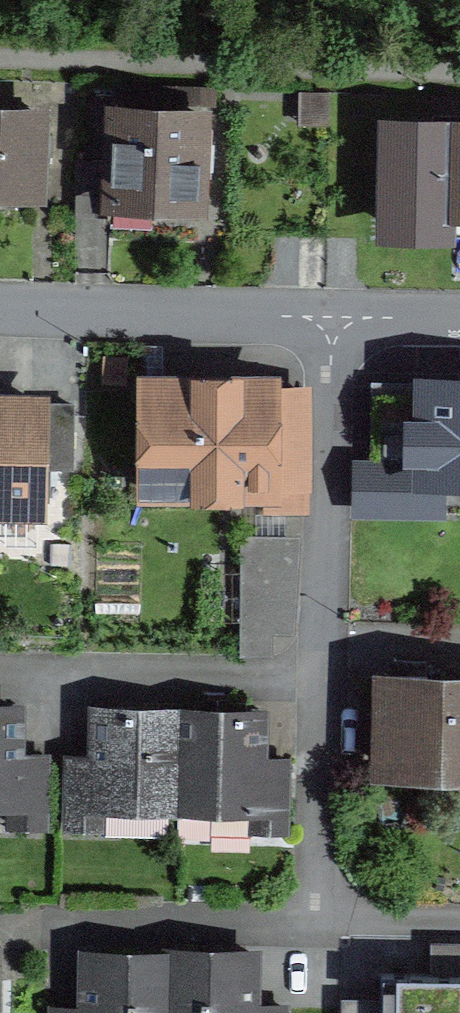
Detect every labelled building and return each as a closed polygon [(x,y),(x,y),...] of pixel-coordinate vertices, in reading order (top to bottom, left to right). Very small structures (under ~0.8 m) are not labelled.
[(213,121),(112,115),(107,214),(208,220),(213,121)] [(45,214),(48,119),(0,118),(0,212),(45,214)] [(440,124),(434,223),(459,224),(459,125),(440,124)] [(268,388),(145,391),(148,499),(254,497),(255,522),(304,521),(301,402),(268,403),(268,388)] [(413,388),(413,404),(370,403),(369,484),(459,485),(459,389),(413,388)] [(43,521),(46,411),(0,411),(0,520),(43,521)] [(381,686),(380,782),(459,783),(459,686),(381,686)] [(0,714),(0,815),(15,815),(15,841),(53,841),(52,772),(21,773),(21,715),(0,714)] [(184,717),(96,716),(96,775),(63,774),(61,840),(93,841),(93,818),(184,818),(184,717)] [(266,719),(184,717),(184,818),(260,819),(261,845),(298,845),(297,776),(267,777),(266,719)] [(82,960),(82,1012),(170,1012),(170,961),(82,960)] [(170,961),(170,1012),(253,1012),(252,962),(170,961)]
